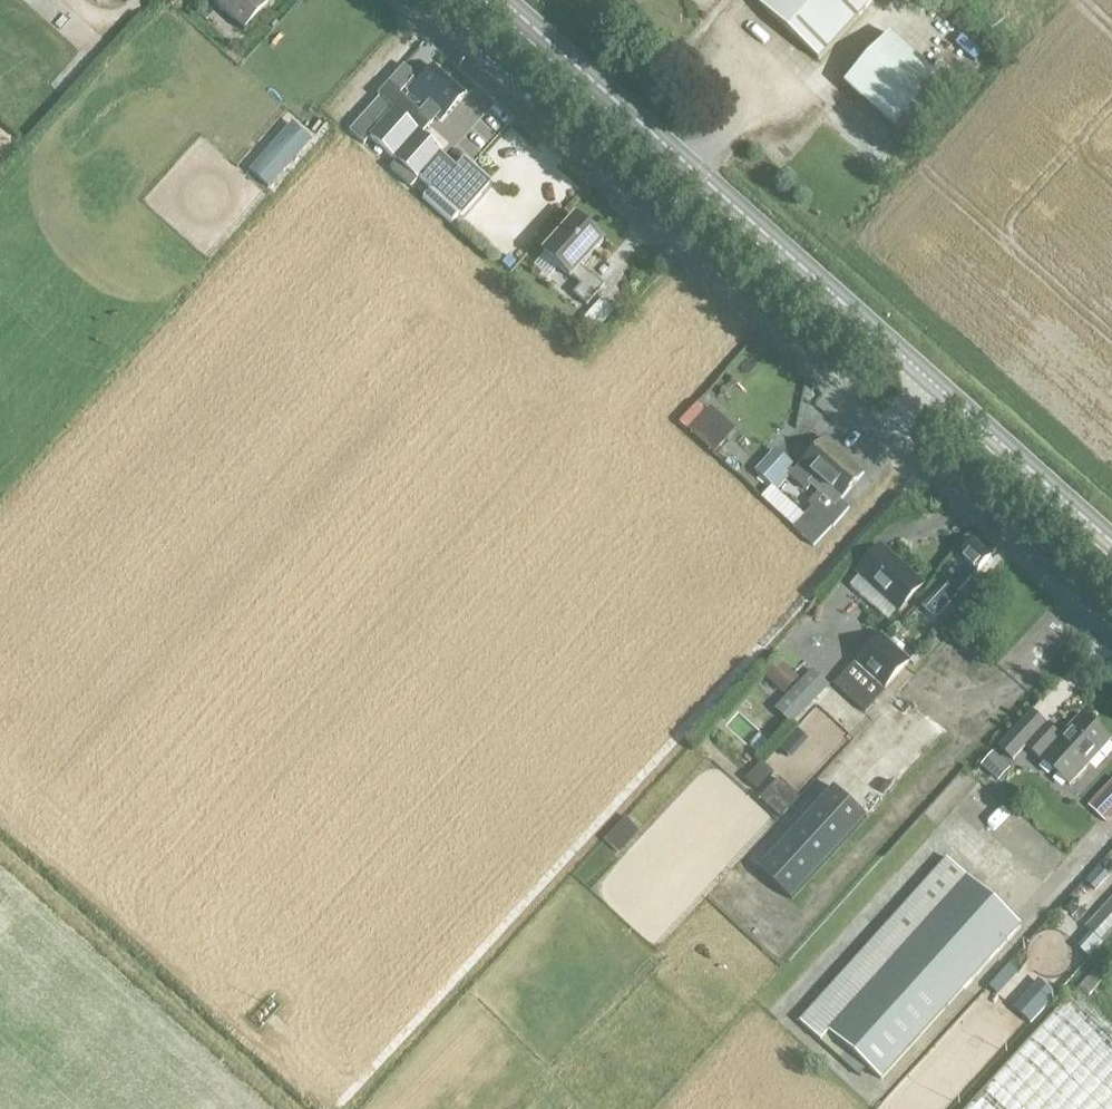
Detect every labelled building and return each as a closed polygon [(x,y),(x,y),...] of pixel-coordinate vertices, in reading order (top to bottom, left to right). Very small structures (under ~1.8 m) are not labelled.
[(268,3),(265,0),(213,0),(212,1),(244,30),(268,3)] [(759,5),(819,60),(875,0),(764,0),(759,5)] [(950,90),(891,35),(846,84),(905,139),(950,90)] [(411,186),(417,178),(460,217),(490,184),(467,164),(459,172),(439,154),(441,152),(421,135),(436,117),(440,120),(463,94),(433,66),(420,80),(416,76),(406,87),(410,92),(409,93),(424,106),(419,111),(387,82),(377,93),(378,98),(354,125),(364,134),(369,129),(373,133),(370,136),(397,160),(390,167),(411,186)] [(269,185),(314,137),(294,118),(249,166),(269,185)] [(604,242),(579,218),(545,255),(571,278),(572,277),(582,286),(574,294),(587,306),(606,286),(592,274),(591,276),(581,267),(604,242)] [(599,296),(587,320),(604,328),(616,303),(599,296)] [(703,397),(683,418),(716,450),(736,429),(703,397)] [(836,505),(865,473),(825,437),(803,461),(817,473),(809,482),(836,505)] [(814,505),(794,526),(815,546),(835,525),(814,505)] [(953,562),(971,578),(972,579),(992,556),(973,539),(953,562)] [(858,576),(896,611),(899,613),(925,584),(883,546),(857,575),(858,576)] [(945,577),(944,579),(943,578),(920,604),(936,618),(959,592),(971,578),(953,562),(943,574),(945,577)] [(896,611),(858,576),(850,585),(889,620),(896,611)] [(912,661),(902,651),(907,647),(895,635),(891,640),(883,633),(834,685),(863,712),(912,661)] [(785,692),(801,677),(785,659),(769,674),(785,692)] [(775,703),(792,722),(833,686),(816,667),(775,703)] [(798,789),(852,733),(818,700),(764,755),(798,789)] [(1111,744),(1111,738),(1086,714),(1056,745),(1041,731),(1047,724),(1032,711),(999,747),(1013,760),(1027,745),(1071,786),(1111,744)] [(982,763),(1000,780),(1014,764),(996,748),(982,763)] [(763,759),(745,779),(783,814),(801,794),(763,759)] [(1089,802),(1107,819),(1111,814),(1111,778),(1089,802)] [(867,818),(834,788),(759,870),(792,900),(867,818)] [(607,838),(622,850),(642,826),(627,814),(607,838)] [(1023,925),(968,876),(949,858),(802,1021),(823,1040),(832,1030),(886,1078),(1023,925)] [(1004,992),(1019,968),(1008,962),(993,986),(1004,992)] [(1076,991),(967,1108),(1111,1108),(1111,1024),(1076,991)]
